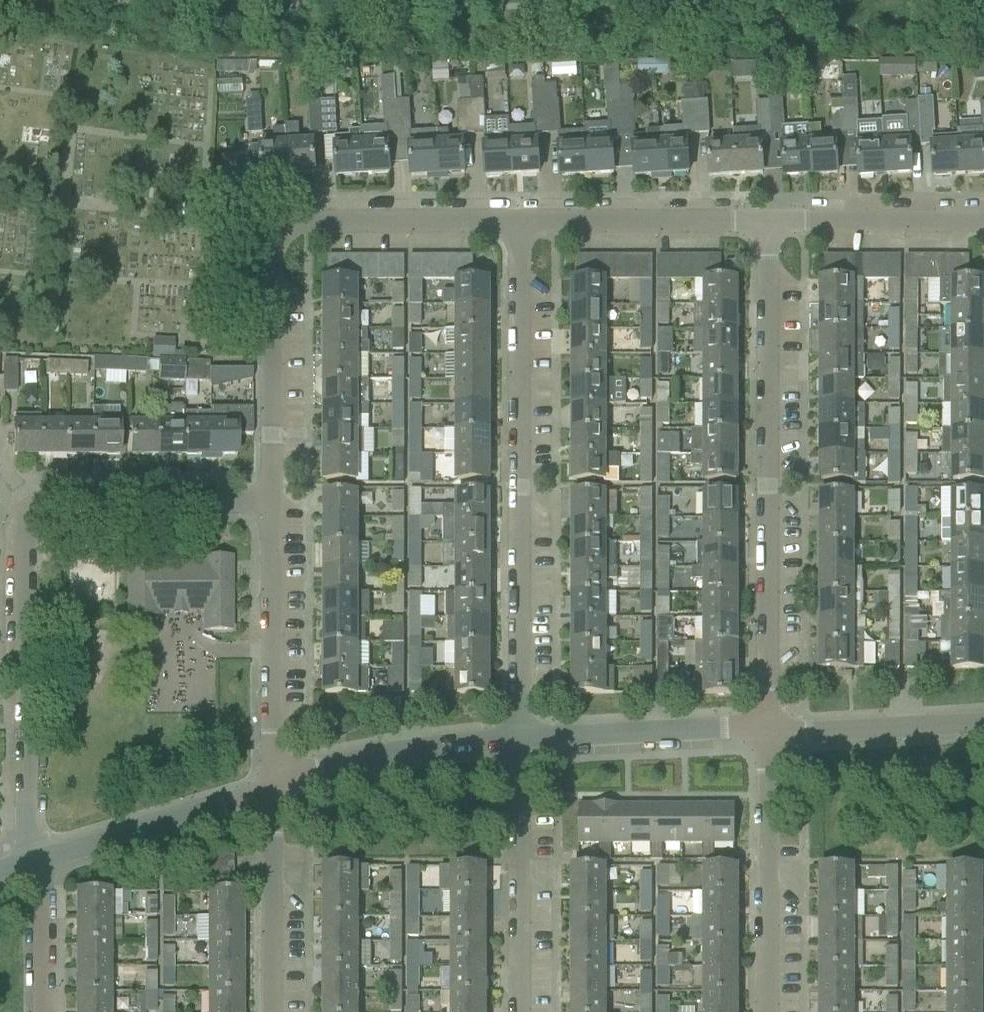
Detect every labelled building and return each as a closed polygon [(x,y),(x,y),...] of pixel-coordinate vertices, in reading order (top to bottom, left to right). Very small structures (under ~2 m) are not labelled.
[(764,62),(748,63),(749,79),(765,78),(764,62)] [(903,62),(903,78),(915,78),(915,62),(903,62)] [(618,69),(604,70),(605,89),(606,89),(607,103),(609,125),(609,134),(611,134),(622,134),(620,102),(619,88),(618,69)] [(395,77),(381,77),(382,103),(383,103),(385,127),(385,134),(398,134),(399,133),(397,102),(395,77)] [(470,79),(459,80),(460,95),(471,94),(470,79)] [(482,79),(470,79),(471,94),(471,99),(473,133),(485,132),(486,132),(485,121),(484,101),(482,79)] [(703,82),(694,82),(694,87),(695,102),(697,133),(710,132),(708,101),(704,101),(703,82)] [(534,85),(531,85),(533,103),(534,127),(534,134),(536,134),(548,134),(546,102),(545,86),(545,84),(534,85)] [(556,85),(545,86),(546,102),(548,134),(558,133),(560,133),(558,101),(556,85)] [(633,87),(619,88),(620,102),(622,134),(634,133),(635,133),(633,87)] [(684,103),(683,103),(684,127),(684,134),(686,134),(697,133),(695,102),(694,87),(686,88),(683,88),(684,103)] [(781,87),(768,88),(769,102),(771,133),(772,146),(782,145),(781,132),(784,132),(784,128),(783,126),(782,101),(781,87)] [(932,98),(919,99),(919,102),(921,133),(921,142),(922,146),(931,146),(931,137),(932,137),(932,132),(934,132),(932,98)] [(471,99),(459,100),(459,103),(461,134),(473,133),(471,99)] [(247,102),(249,133),(262,133),(260,101),(247,102)] [(334,101),(322,102),(324,133),(336,132),(334,101)] [(402,102),(397,102),(399,133),(409,133),(411,133),(409,101),(402,102)] [(857,101),(844,102),(846,133),(847,144),(857,143),(856,132),(859,132),(858,123),(857,101)] [(324,133),(322,102),(310,103),(312,134),(324,133)] [(769,102),(757,103),(758,129),(759,134),(760,134),(771,133),(769,102)] [(844,102),(832,103),(834,134),(846,133),(844,102)] [(919,102),(906,103),(907,118),(908,134),(909,134),(910,142),(921,142),(921,133),(919,102)] [(907,118),(883,119),(883,122),(883,131),(884,144),(886,175),(912,173),(910,142),(909,134),(908,134),(907,118)] [(485,136),(484,136),(484,145),(486,177),(512,175),(509,128),(509,119),(485,121),(486,132),(485,132),(485,136)] [(859,132),(856,132),(857,143),(857,145),(858,168),(858,169),(859,177),(876,175),(885,175),(886,175),(884,144),(883,131),(883,122),(858,123),(859,132)] [(313,142),(299,143),(298,125),(285,125),(286,129),(289,175),(315,173),(313,142)] [(609,125),(584,127),(584,132),(587,175),(614,173),(613,169),(611,134),(609,134),(609,125)] [(820,126),(808,127),(811,175),(837,173),(837,170),(837,169),(835,143),(834,143),(823,143),(821,143),(820,126)] [(385,127),(361,128),(361,130),(364,175),(390,173),(389,164),(388,142),(386,143),(385,134),(385,127)] [(524,127),(509,128),(512,175),(539,173),(537,142),(536,142),(536,134),(534,134),(534,127),(524,127)] [(664,128),(659,131),(662,175),(671,174),(688,173),(686,142),(686,134),(684,134),(684,127),(664,128)] [(784,132),(781,132),(782,145),(784,171),(784,177),(811,175),(808,127),(784,128),(784,132)] [(274,145),(248,146),(250,170),(262,169),(262,177),(289,175),(286,129),(273,130),(274,145)] [(758,129),(734,131),(734,144),(736,175),(763,173),(763,172),(761,142),(760,134),(759,134),(758,129)] [(958,130),(958,136),(960,175),(983,174),(983,134),(982,134),(982,129),(958,130)] [(350,136),(334,137),(337,177),(364,175),(361,130),(350,131),(350,136)] [(447,130),(436,131),(439,175),(464,173),(463,142),(448,143),(447,130)] [(411,133),(409,133),(410,163),(411,177),(427,176),(433,175),(433,179),(438,179),(438,175),(439,175),(436,131),(411,133)] [(645,136),(633,137),(633,145),(635,177),(662,175),(659,131),(647,131),(645,131),(645,136)] [(560,133),(558,133),(558,139),(560,177),(587,175),(584,132),(560,133)] [(932,137),(931,137),(931,146),(933,177),(960,175),(958,136),(932,137)] [(734,144),(708,146),(710,177),(736,175),(734,144)] [(354,256),(341,257),(341,280),(354,280),(354,256)] [(366,257),(354,256),(354,280),(356,280),(366,280),(366,257)] [(379,280),(379,256),(366,257),(366,280),(379,280)] [(391,280),(391,256),(379,256),(379,280),(391,280)] [(404,256),(391,256),(391,280),(404,280),(404,256)] [(410,256),(410,280),(421,280),(422,280),(422,256),(410,256)] [(435,280),(435,257),(422,256),(422,280),(435,280)] [(472,256),(460,257),(460,279),(472,279),(472,256)] [(589,279),(589,256),(576,256),(577,279),(589,279)] [(589,256),(589,279),(602,280),(602,256),(589,256)] [(614,256),(602,256),(602,280),(604,280),(614,280),(614,256)] [(627,256),(614,256),(614,280),(627,280),(627,256)] [(627,256),(627,280),(639,280),(639,256),(627,256)] [(652,256),(639,256),(639,280),(641,280),(652,280),(652,256)] [(670,279),(670,256),(658,256),(658,279),(669,279),(670,279)] [(670,256),(670,279),(683,279),(683,256),(670,256)] [(683,256),(683,279),(695,279),(695,256),(683,256)] [(695,279),(705,279),(708,279),(708,256),(695,256),(695,279)] [(708,256),(708,279),(720,279),(720,256),(708,256)] [(850,280),(850,256),(825,256),(825,279),(850,280)] [(862,256),(850,256),(850,280),(852,280),(862,280),(862,256)] [(862,256),(862,280),(875,280),(875,256),(862,256)] [(887,280),(887,256),(875,256),(875,280),(887,280)] [(887,280),(889,280),(900,280),(900,256),(887,256),(887,280)] [(918,280),(918,256),(906,256),(906,280),(917,280),(918,280)] [(931,256),(918,256),(918,280),(931,280),(931,256)] [(943,280),(943,256),(931,256),(931,280),(940,280),(943,280)] [(943,256),(943,280),(956,280),(956,256),(943,256)] [(956,256),(956,280),(968,279),(968,256),(956,256)] [(341,280),(341,257),(328,257),(329,280),(341,280)] [(435,257),(435,280),(447,280),(447,257),(435,257)] [(460,257),(447,257),(447,280),(457,280),(460,279),(460,257)] [(725,273),(736,273),(736,262),(725,262),(725,273)] [(325,279),(325,305),(356,305),(356,280),(354,280),(341,280),(329,280),(325,279)] [(444,292),(444,305),(488,305),(488,279),(472,279),(460,279),(457,280),(457,292),(444,292)] [(569,300),(569,305),(604,305),(604,280),(602,280),(589,279),(577,279),(573,279),(573,300),(569,300)] [(669,279),(658,279),(658,303),(663,303),(663,307),(669,307),(669,279)] [(736,279),(720,279),(708,279),(705,279),(705,305),(736,305),(736,279)] [(821,279),(821,304),(852,304),(852,280),(850,280),(825,279),(821,279)] [(940,304),(983,304),(983,279),(968,279),(956,280),(943,280),(940,280),(940,304)] [(410,280),(410,303),(415,303),(415,307),(421,307),(421,280),(410,280)] [(652,280),(641,280),(641,305),(652,305),(652,280)] [(889,280),(889,304),(900,304),(900,280),(889,280)] [(906,280),(906,284),(906,302),(911,302),(911,306),(917,306),(917,280),(906,280)] [(393,305),(404,305),(404,285),(393,285),(393,305)] [(917,330),(917,306),(911,306),(911,302),(906,302),(906,330),(917,330)] [(421,325),(421,307),(415,307),(415,303),(410,303),(410,325),(421,325)] [(669,325),(669,307),(663,307),(663,303),(658,303),(658,325),(669,325)] [(852,304),(821,304),(821,330),(863,330),(863,305),(852,305),(852,304)] [(940,304),(940,305),(953,305),(953,330),(983,330),(983,304),(940,304)] [(325,305),(325,330),(356,330),(356,305),(325,305)] [(488,330),(488,305),(444,305),(457,305),(457,330),(488,330)] [(604,305),(569,305),(569,310),(573,310),(573,330),(604,330),(604,305)] [(652,310),(652,305),(641,305),(641,328),(646,328),(646,332),(652,332),(652,310)] [(694,306),(694,330),(736,330),(736,305),(705,305),(705,306),(694,306)] [(393,310),(393,332),(398,332),(398,328),(404,328),(404,310),(393,310)] [(894,332),(900,332),(900,310),(889,310),(889,328),(894,328),(894,332)] [(404,350),(404,328),(398,328),(398,332),(393,332),(393,350),(404,350)] [(652,350),(652,332),(646,332),(646,328),(641,328),(641,350),(652,350)] [(900,350),(900,332),(894,332),(894,328),(889,328),(889,350),(900,350)] [(325,330),(325,355),(356,355),(370,355),(370,344),(356,344),(356,330),(325,330)] [(488,330),(457,330),(457,355),(488,355),(488,330)] [(573,330),(573,355),(604,355),(604,330),(573,330)] [(736,355),(736,330),(694,330),(694,354),(705,355),(736,355)] [(821,330),(821,355),(863,355),(863,330),(821,330)] [(917,330),(906,330),(906,353),(911,353),(911,357),(917,357),(917,330)] [(953,355),(983,355),(983,330),(953,330),(953,355)] [(410,335),(410,355),(421,355),(421,335),(410,335)] [(658,335),(658,353),(663,353),(663,357),(669,357),(669,335),(658,335)] [(153,340),(152,357),(170,358),(170,341),(153,340)] [(669,375),(669,357),(663,357),(663,353),(658,353),(658,375),(669,375)] [(911,353),(906,353),(906,375),(917,375),(917,357),(911,357),(911,353)] [(356,355),(325,355),(325,380),(356,380),(356,355)] [(488,355),(457,355),(457,380),(488,380),(488,355)] [(573,355),(573,380),(604,380),(604,355),(573,355)] [(736,355),(705,355),(705,380),(736,380),(736,355)] [(821,355),(821,380),(852,380),(852,367),(863,367),(863,355),(821,355)] [(953,355),(953,380),(983,380),(983,355),(953,355)] [(105,360),(93,359),(93,370),(125,372),(125,361),(105,360)] [(393,360),(393,382),(398,382),(398,378),(404,378),(404,360),(393,360)] [(410,360),(410,378),(415,378),(415,382),(421,382),(421,360),(410,360)] [(646,382),(652,382),(652,360),(641,360),(641,378),(646,378),(646,382)] [(889,360),(889,378),(894,378),(894,382),(900,382),(900,360),(889,360)] [(2,391),(3,391),(14,391),(14,361),(2,361),(2,391)] [(25,382),(38,383),(39,362),(26,361),(25,382)] [(145,362),(125,361),(125,372),(145,372),(145,362)] [(158,361),(157,380),(183,381),(183,370),(201,371),(201,370),(201,362),(158,361)] [(66,376),(67,363),(46,362),(46,375),(66,376)] [(87,364),(67,363),(66,376),(86,377),(87,364)] [(201,371),(183,370),(183,381),(210,382),(210,370),(201,370),(201,371)] [(210,382),(210,387),(211,387),(252,378),(252,370),(241,370),(210,370),(210,382)] [(398,382),(393,382),(393,400),(404,400),(404,378),(398,378),(398,382)] [(421,400),(421,382),(415,382),(415,378),(410,378),(410,400),(421,400)] [(652,400),(652,382),(646,382),(646,378),(641,378),(641,400),(652,400)] [(900,400),(900,382),(894,382),(894,378),(889,378),(889,400),(900,400)] [(325,380),(325,405),(357,405),(357,380),(356,380),(325,380)] [(457,380),(457,405),(488,405),(488,380),(457,380)] [(573,405),(604,405),(614,405),(614,380),(604,380),(573,380),(573,405)] [(736,380),(705,380),(705,405),(736,405),(736,380)] [(821,380),(821,405),(852,405),(852,380),(821,380)] [(953,380),(944,380),(944,405),(953,405),(983,405),(983,380),(953,380)] [(663,407),(669,407),(669,385),(658,385),(658,403),(663,403),(663,407)] [(906,385),(906,403),(911,403),(911,407),(917,407),(917,385),(906,385)] [(669,425),(669,407),(663,407),(663,403),(658,403),(658,425),(669,425)] [(917,425),(917,407),(911,407),(911,403),(906,403),(906,425),(917,425)] [(357,405),(325,405),(325,430),(356,430),(356,417),(368,417),(368,405),(357,405)] [(410,425),(410,430),(421,430),(421,405),(410,405),(410,425)] [(457,405),(457,430),(488,430),(488,405),(457,405)] [(604,405),(573,405),(573,430),(604,430),(604,405)] [(736,430),(736,405),(705,405),(705,430),(736,430)] [(821,405),(821,430),(852,430),(852,405),(821,405)] [(953,430),(983,430),(983,405),(953,405),(953,430)] [(119,456),(119,415),(104,415),(104,409),(92,409),(92,425),(92,456),(119,456)] [(184,456),(184,425),(184,413),(184,409),(157,409),(157,425),(157,456),(157,461),(162,461),(162,456),(184,456)] [(236,456),(236,436),(252,436),(252,409),(209,409),(209,413),(210,413),(210,425),(210,460),(214,460),(214,456),(236,456)] [(393,410),(393,432),(398,432),(398,428),(404,428),(404,410),(393,410)] [(641,410),(641,428),(646,428),(646,432),(652,432),(652,410),(641,410)] [(889,410),(889,428),(894,428),(894,432),(900,432),(900,410),(889,410)] [(209,413),(184,413),(184,425),(184,456),(205,456),(205,460),(210,460),(210,425),(210,413),(209,413)] [(40,456),(40,425),(14,425),(14,456),(40,456)] [(40,425),(40,456),(45,456),(49,456),(66,456),(66,425),(40,425)] [(92,425),(66,425),(66,456),(92,456),(92,425)] [(157,456),(157,425),(131,425),(131,456),(157,456)] [(398,432),(393,432),(393,450),(404,450),(404,428),(398,428),(398,432)] [(652,455),(652,432),(646,432),(646,428),(641,428),(641,456),(652,455)] [(894,428),(889,428),(889,455),(900,455),(900,432),(894,432),(894,428)] [(356,430),(325,430),(325,456),(356,456),(356,455),(363,455),(363,431),(356,431),(356,430)] [(421,436),(421,430),(410,430),(410,454),(415,454),(415,458),(421,458),(421,436)] [(488,430),(457,430),(445,430),(445,456),(457,456),(488,456),(488,430)] [(604,430),(573,430),(573,456),(604,456),(604,455),(604,430)] [(736,430),(705,430),(695,430),(695,455),(705,455),(736,455),(736,430)] [(821,430),(821,455),(852,455),(864,455),(864,443),(852,443),(852,430),(821,430)] [(953,430),(943,430),(943,455),(983,455),(983,430),(953,430)] [(663,458),(669,457),(669,436),(658,435),(658,454),(663,453),(663,458)] [(911,457),(917,457),(917,435),(906,435),(906,453),(911,453),(911,457)] [(658,454),(658,475),(658,484),(669,484),(669,457),(663,458),(663,453),(658,454)] [(911,453),(906,453),(906,475),(917,475),(917,457),(911,457),(911,453)] [(409,475),(421,476),(421,458),(415,458),(415,454),(410,454),(409,475)] [(573,481),(604,481),(604,470),(619,470),(619,455),(604,455),(604,456),(573,456),(573,481)] [(652,455),(641,456),(641,484),(652,484),(652,455)] [(705,455),(695,455),(691,455),(691,466),(705,466),(705,481),(736,481),(736,455),(705,455)] [(852,455),(821,455),(821,480),(847,480),(847,484),(865,484),(865,455),(864,455),(852,455)] [(889,455),(889,475),(889,485),(900,485),(900,455),(889,455)] [(943,455),(940,456),(940,470),(953,470),(953,481),(983,481),(983,455),(943,455)] [(325,456),(325,466),(322,467),(322,478),(325,479),(325,481),(356,481),(356,456),(325,456)] [(404,483),(404,461),(404,456),(393,456),(393,483),(404,483)] [(488,456),(457,456),(457,481),(488,481),(488,456)] [(905,489),(905,516),(911,516),(911,520),(916,520),(916,489),(905,489)] [(410,490),(410,516),(415,516),(415,520),(421,520),(421,490),(410,490)] [(640,490),(640,493),(640,518),(651,518),(651,490),(640,490)] [(325,493),(325,518),(356,518),(356,493),(325,493)] [(404,493),(393,493),(393,513),(404,513),(404,493)] [(457,493),(457,507),(443,507),(443,518),(488,518),(488,493),(457,493)] [(617,493),(604,493),(573,493),(573,518),(613,518),(617,518),(617,493)] [(705,518),(736,519),(736,493),(705,493),(705,518)] [(821,518),(852,518),(852,493),(821,493),(821,518)] [(899,493),(888,493),(888,513),(899,513),(899,493)] [(983,518),(983,493),(953,493),(953,518),(983,518)] [(663,519),(668,519),(668,498),(657,498),(657,517),(663,517),(663,519)] [(415,516),(410,516),(410,538),(421,538),(421,520),(415,520),(415,516)] [(911,516),(905,516),(905,543),(916,543),(916,520),(911,520),(911,516)] [(668,538),(668,519),(663,519),(663,517),(657,517),(657,538),(668,538)] [(356,518),(325,518),(325,543),(356,543),(356,518)] [(488,518),(443,518),(443,543),(457,543),(488,543),(488,518)] [(613,518),(573,518),(573,543),(604,543),(604,530),(613,530),(613,518)] [(651,545),(651,518),(640,518),(640,541),(646,541),(646,545),(651,545)] [(736,519),(705,518),(705,543),(736,543),(736,519)] [(852,518),(821,518),(821,530),(817,530),(817,542),(821,542),(821,543),(852,543),(852,518)] [(953,518),(942,518),(942,543),(953,543),(983,543),(983,518),(953,518)] [(404,541),(404,523),(404,519),(393,519),(393,545),(398,545),(398,541),(404,541)] [(888,523),(888,545),(894,545),(894,541),(899,541),(899,523),(888,523)] [(398,545),(393,545),(393,563),(404,563),(404,541),(398,541),(398,545)] [(646,541),(640,541),(640,563),(651,563),(651,545),(646,545),(646,541)] [(899,563),(899,541),(894,541),(894,545),(888,545),(888,563),(899,563)] [(325,543),(325,568),(356,568),(356,543),(325,543)] [(457,543),(457,561),(450,561),(450,568),(457,568),(488,568),(488,543),(457,543)] [(573,543),(573,568),(604,568),(616,568),(616,543),(604,543),(573,543)] [(736,568),(736,543),(705,543),(697,543),(697,569),(705,569),(705,568),(736,568)] [(818,564),(818,568),(852,568),(852,543),(821,543),(821,545),(818,545),(818,556),(821,556),(821,564),(818,564)] [(916,543),(905,543),(905,566),(911,566),(911,570),(916,570),(916,543)] [(953,568),(983,568),(983,543),(953,543),(953,568)] [(410,548),(410,566),(415,566),(415,570),(421,570),(421,548),(410,548)] [(663,570),(668,570),(668,548),(657,548),(657,566),(663,566),(663,570)] [(204,631),(231,631),(231,558),(204,558),(204,562),(155,562),(155,558),(129,558),(129,616),(155,616),(155,611),(204,611),(204,631)] [(415,566),(410,566),(410,588),(421,588),(421,570),(415,570),(415,566)] [(668,593),(668,570),(663,570),(663,566),(657,566),(657,593),(668,593)] [(911,566),(905,566),(905,588),(916,588),(916,570),(911,570),(911,566)] [(356,568),(325,568),(325,593),(356,593),(356,568)] [(488,568),(457,568),(457,593),(488,593),(488,568)] [(616,568),(604,568),(573,568),(573,593),(604,593),(604,580),(616,580),(616,568)] [(705,568),(705,569),(697,569),(692,569),(692,580),(705,580),(705,593),(736,593),(736,568),(705,568)] [(852,568),(818,568),(818,573),(821,573),(821,580),(818,580),(818,592),(821,592),(821,593),(852,593),(852,579),(862,579),(862,569),(852,569),(852,568)] [(953,568),(953,593),(983,593),(983,568),(953,568)] [(393,573),(393,595),(398,595),(398,591),(404,591),(404,573),(393,573)] [(646,595),(651,595),(651,573),(640,573),(640,591),(646,591),(646,595)] [(888,573),(888,595),(894,595),(894,591),(899,591),(899,573),(888,573)] [(404,613),(404,591),(398,591),(398,595),(393,595),(393,613),(404,613)] [(646,591),(640,591),(640,613),(651,613),(651,595),(646,595),(646,591)] [(888,595),(888,613),(888,619),(899,619),(899,591),(894,591),(894,595),(888,595)] [(325,593),(325,618),(356,618),(369,618),(369,593),(356,593),(325,593)] [(488,593),(457,593),(445,593),(445,619),(447,619),(488,618),(488,593)] [(573,593),(573,618),(604,618),(604,593),(573,593)] [(657,593),(657,617),(663,617),(663,621),(668,620),(668,618),(668,593),(657,593)] [(736,619),(736,593),(705,593),(705,619),(736,619)] [(852,593),(821,593),(821,595),(818,595),(818,606),(821,606),(821,614),(818,614),(818,619),(860,619),(860,609),(852,609),(852,593)] [(953,594),(938,594),(938,605),(943,605),(943,619),(953,619),(983,619),(983,593),(953,593),(953,594)] [(415,620),(421,620),(421,598),(410,598),(410,616),(415,616),(415,620)] [(911,621),(916,621),(916,599),(905,599),(905,617),(911,617),(911,621)] [(415,616),(410,616),(410,638),(421,638),(421,620),(415,620),(415,616)] [(673,619),(668,618),(668,620),(663,621),(663,617),(657,617),(657,643),(673,643),(673,619)] [(905,617),(905,639),(905,644),(916,644),(916,621),(911,621),(911,617),(905,617)] [(325,618),(325,644),(356,644),(365,644),(365,619),(356,619),(356,618),(325,618)] [(488,618),(447,619),(447,643),(457,643),(457,644),(488,643),(488,618)] [(573,618),(573,644),(604,644),(604,618),(573,618)] [(736,619),(705,619),(705,643),(705,644),(736,644),(736,619)] [(860,619),(818,619),(818,623),(821,623),(821,630),(818,630),(818,642),(821,642),(821,644),(852,644),(852,631),(865,631),(865,619),(860,619)] [(888,619),(888,643),(885,643),(885,644),(888,644),(888,646),(894,646),(894,642),(899,642),(899,619),(888,619)] [(943,637),(943,644),(983,644),(983,619),(953,619),(953,637),(943,637)] [(404,624),(393,624),(393,646),(398,646),(398,642),(404,642),(404,624)] [(640,624),(640,642),(646,642),(646,646),(651,646),(651,624),(640,624)] [(393,664),(404,664),(404,642),(398,642),(398,646),(393,646),(393,664)] [(651,664),(651,646),(646,646),(646,642),(640,642),(640,664),(651,664)] [(885,644),(885,669),(899,669),(899,642),(894,642),(894,646),(888,646),(888,644),(885,644)] [(457,644),(457,645),(445,645),(445,667),(457,667),(457,669),(488,669),(488,660),(490,660),(492,656),(492,643),(488,643),(457,644)] [(736,669),(736,644),(705,644),(705,643),(695,643),(695,668),(705,668),(705,669),(711,669),(736,669)] [(356,644),(325,644),(325,664),(321,664),(321,669),(356,669),(356,644)] [(604,644),(573,644),(573,669),(604,669),(604,668),(604,644)] [(852,644),(821,644),(821,664),(818,664),(818,669),(864,669),(864,644),(852,644)] [(905,644),(905,664),(905,668),(916,668),(916,644),(905,644)] [(939,644),(939,655),(953,655),(953,669),(983,669),(983,644),(943,644),(939,644)] [(415,671),(421,671),(421,649),(410,649),(410,667),(415,667),(415,671)] [(663,673),(668,673),(668,649),(657,649),(657,669),(663,669),(663,673)] [(421,694),(421,671),(415,671),(415,667),(410,667),(410,694),(421,694)] [(573,669),(573,694),(614,694),(614,668),(604,668),(604,669),(573,669)] [(705,669),(705,668),(695,668),(695,694),(736,694),(736,669),(711,669),(705,669)] [(368,669),(356,669),(321,669),(321,673),(325,673),(325,694),(368,694),(368,669)] [(388,669),(388,694),(403,694),(404,689),(404,669),(388,669)] [(488,669),(457,669),(457,694),(488,694),(488,669)] [(640,669),(640,685),(632,685),(632,694),(651,694),(651,669),(640,669)] [(668,694),(668,673),(663,673),(663,669),(657,669),(657,694),(668,694)] [(605,804),(593,804),(593,805),(578,805),(578,844),(599,844),(605,844),(605,804)] [(605,844),(599,844),(599,851),(611,851),(611,844),(631,844),(631,805),(616,805),(616,804),(605,804),(605,844)] [(656,805),(631,805),(631,844),(650,844),(656,844),(656,805)] [(656,844),(650,844),(650,851),(662,851),(662,844),(682,844),(682,805),(656,805),(656,844)] [(682,805),(682,844),(702,844),(708,844),(708,806),(682,805)] [(702,844),(702,852),(714,852),(714,844),(734,844),(734,806),(708,806),(708,844),(702,844)] [(599,851),(599,861),(605,861),(611,861),(611,851),(599,851)] [(662,851),(650,851),(650,861),(656,861),(662,861),(662,851)] [(714,852),(702,852),(702,861),(708,861),(714,861),(714,852)] [(209,869),(232,869),(232,857),(209,856),(209,869)] [(369,891),(369,867),(325,867),(325,893),(356,893),(356,891),(369,891)] [(407,867),(408,891),(418,891),(418,867),(407,867)] [(453,878),(440,878),(440,891),(453,891),(453,893),(484,892),(484,867),(453,867),(453,878)] [(573,867),(573,893),(604,893),(604,867),(573,867)] [(659,887),(669,887),(669,867),(660,867),(659,887)] [(736,893),(736,867),(705,867),(705,893),(736,893)] [(852,893),(852,868),(852,867),(821,867),(821,893),(852,893)] [(888,893),(897,893),(897,867),(886,867),(886,887),(888,887),(888,893)] [(949,867),(949,892),(980,893),(980,867),(949,867)] [(232,869),(209,869),(209,882),(232,882),(232,869)] [(391,871),(390,893),(396,893),(396,889),(401,889),(401,871),(391,871)] [(646,894),(651,894),(651,872),(640,872),(640,891),(646,891),(646,894)] [(909,894),(914,894),(914,872),(903,872),(903,890),(909,890),(909,894)] [(390,893),(390,916),(402,916),(401,889),(396,889),(396,893),(390,893)] [(909,890),(903,890),(903,912),(914,912),(914,894),(909,894),(909,890)] [(209,892),(209,918),(240,918),(240,891),(209,892)] [(419,918),(418,891),(408,891),(408,914),(413,914),(413,918),(419,918)] [(651,912),(651,894),(646,894),(646,891),(640,891),(640,912),(651,912)] [(77,892),(77,918),(108,918),(108,892),(77,892)] [(484,917),(484,892),(453,893),(453,917),(484,917)] [(949,892),(949,906),(937,906),(937,917),(949,917),(980,918),(980,893),(949,892)] [(356,893),(325,893),(325,918),(356,918),(356,893)] [(573,893),(573,918),(604,918),(604,893),(573,893)] [(705,893),(705,918),(736,918),(736,893),(705,893)] [(821,893),(821,918),(852,918),(852,893),(821,893)] [(886,897),(886,915),(892,915),(892,919),(897,919),(897,893),(888,893),(888,897),(886,897)] [(664,919),(669,919),(669,897),(659,897),(659,915),(664,915),(664,919)] [(156,898),(144,898),(144,917),(156,917),(156,898)] [(173,898),(162,898),(161,898),(161,917),(173,917),(173,898)] [(408,914),(407,941),(418,941),(419,918),(413,918),(413,914),(408,914)] [(664,915),(659,915),(659,937),(668,937),(669,919),(664,919),(664,915)] [(897,937),(897,919),(892,919),(892,915),(886,915),(886,937),(897,937)] [(402,939),(402,916),(390,916),(391,943),(396,943),(396,939),(402,939)] [(173,917),(161,917),(161,937),(173,937),(173,917)] [(484,942),(484,917),(453,917),(453,942),(484,942)] [(949,917),(949,942),(980,942),(980,918),(949,917)] [(77,918),(77,942),(108,942),(108,918),(77,918)] [(240,918),(209,918),(197,918),(197,942),(209,942),(240,942),(240,918)] [(325,918),(325,942),(356,942),(356,918),(325,918)] [(573,918),(573,943),(604,943),(604,918),(573,918)] [(736,918),(705,918),(705,943),(736,943),(736,918)] [(821,918),(821,943),(852,943),(852,918),(821,918)] [(144,943),(156,942),(155,922),(144,923),(144,943)] [(640,922),(640,941),(646,941),(646,944),(651,944),(651,922),(640,922)] [(903,922),(903,940),(909,940),(909,944),(914,944),(914,922),(903,922)] [(402,961),(402,939),(396,939),(396,943),(391,943),(390,961),(402,961)] [(909,940),(903,940),(903,962),(914,962),(914,944),(909,944),(909,940)] [(418,941),(407,941),(407,965),(413,965),(413,969),(418,969),(418,967),(424,967),(424,942),(418,942),(418,941)] [(646,941),(640,941),(640,963),(651,963),(651,944),(646,944),(646,941)] [(108,942),(77,942),(77,967),(108,967),(108,942)] [(156,942),(144,943),(145,963),(156,963),(156,942)] [(240,942),(209,942),(209,967),(240,967),(240,942)] [(325,942),(325,967),(356,967),(356,942),(325,942)] [(484,942),(453,942),(453,966),(484,966),(484,942)] [(949,942),(949,967),(980,967),(980,942),(949,942)] [(604,943),(573,943),(573,967),(604,967),(604,943)] [(705,943),(705,968),(736,967),(736,943),(705,943)] [(821,943),(821,967),(852,967),(862,967),(861,943),(852,943),(821,943)] [(161,967),(173,967),(174,947),(161,947),(161,967)] [(665,969),(669,969),(670,947),(659,947),(659,965),(665,965),(665,969)] [(892,969),(897,969),(897,947),(886,947),(886,965),(892,965),(892,969)] [(418,986),(418,969),(413,969),(413,965),(407,965),(407,987),(418,986)] [(665,965),(659,965),(658,987),(669,987),(669,969),(665,969),(665,965)] [(892,965),(886,965),(886,987),(897,987),(897,969),(892,969),(892,965)] [(484,991),(484,966),(453,966),(453,991),(484,991)] [(77,967),(77,992),(108,992),(108,967),(77,967)] [(173,967),(161,967),(161,987),(173,987),(173,967)] [(240,967),(209,967),(209,992),(240,992),(240,967)] [(356,967),(325,967),(325,992),(356,992),(356,967)] [(573,967),(573,992),(604,992),(604,967),(573,967)] [(705,968),(705,992),(736,992),(736,967),(705,968)] [(852,967),(821,967),(821,992),(852,992),(852,967)] [(949,967),(949,992),(980,992),(980,967),(949,967)] [(390,972),(390,994),(396,994),(396,990),(401,990),(402,972),(390,972)] [(646,994),(651,994),(651,972),(640,972),(640,991),(646,991),(646,994)] [(903,972),(903,990),(909,990),(909,994),(914,994),(914,972),(903,972)] [(144,973),(143,992),(156,993),(156,973),(144,973)] [(396,994),(390,994),(391,1011),(401,1011),(401,990),(396,990),(396,994)] [(914,994),(909,994),(909,990),(903,990),(903,1011),(914,1011),(914,994)] [(453,991),(453,1011),(484,1011),(484,991),(453,991)] [(651,994),(646,994),(646,991),(640,991),(640,1011),(651,1011),(651,994)] [(77,992),(77,1011),(108,1011),(108,992),(77,992)] [(156,993),(143,992),(143,1011),(156,1011),(156,993)] [(209,992),(209,1011),(240,1011),(240,992),(209,992)] [(325,1011),(356,1011),(356,992),(325,992),(325,1011)] [(573,992),(573,1011),(604,1011),(604,992),(573,992)] [(705,1011),(736,1011),(736,992),(705,992),(705,1011)] [(821,992),(821,1011),(852,1011),(852,992),(821,992)] [(949,1011),(980,1011),(980,992),(949,992),(949,1011)] [(407,1011),(418,1011),(418,997),(407,997),(407,1011)] [(658,1011),(669,1011),(669,997),(658,997),(658,1011)] [(897,997),(886,997),(886,1011),(897,1011),(897,997)] [(173,998),(161,998),(161,1011),(173,1011),(173,998)]
